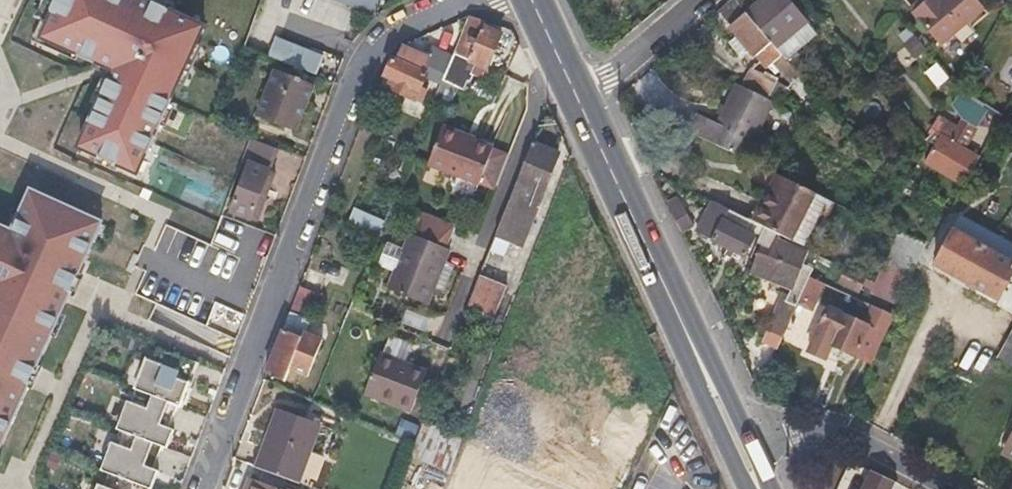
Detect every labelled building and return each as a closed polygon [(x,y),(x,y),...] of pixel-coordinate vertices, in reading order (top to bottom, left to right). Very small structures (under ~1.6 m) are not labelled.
[(33,15),(47,21),(40,36),(113,68),(78,148),(135,173),(201,23),(149,0),(39,0),(33,15)] [(381,0),(339,0),(375,13),(381,0)] [(745,13),(734,0),(731,0),(718,11),(757,56),(772,43),(745,13)] [(788,0),(760,0),(745,13),(772,43),(786,59),(816,33),(788,0)] [(927,0),(912,13),(940,46),(984,8),(976,0),(927,0)] [(482,27),(484,22),(468,16),(457,42),(469,47),(473,49),(482,27)] [(912,25),(900,31),(913,57),(925,51),(912,25)] [(486,68),(501,35),(482,27),(473,49),(468,60),(486,68)] [(323,55),(275,37),(268,55),(301,68),(316,73),(323,55)] [(458,75),(469,47),(457,42),(453,52),(442,81),(461,90),(466,79),(458,75)] [(383,88),(387,90),(421,103),(426,89),(420,86),(424,75),(421,72),(426,57),(405,49),(402,48),(397,61),(391,60),(385,75),(386,77),(383,88)] [(442,81),(453,52),(443,48),(434,71),(435,77),(442,81)] [(740,84),(768,97),(776,81),(748,68),(740,84)] [(257,113),(275,121),(295,129),(311,85),(274,71),(257,113)] [(744,158),(773,100),(768,97),(740,84),(739,83),(718,126),(711,124),(704,139),(744,158)] [(988,106),(960,88),(950,106),(959,120),(955,126),(944,119),(932,142),(938,145),(942,137),(965,150),(988,106)] [(489,152),(459,140),(462,134),(442,126),(427,166),(475,187),(479,177),(489,152)] [(965,188),(981,158),(965,150),(942,137),(938,145),(926,167),(965,188)] [(271,169),(279,149),(258,141),(251,162),(271,169)] [(519,254),(550,175),(557,154),(533,144),(494,244),(519,254)] [(497,184),(507,159),(489,152),(479,177),(497,184)] [(257,207),(271,169),(251,162),(236,200),(257,207)] [(778,174),(771,189),(756,222),(765,226),(793,239),(814,192),(778,174)] [(1,443),(93,238),(91,237),(97,222),(30,191),(18,218),(21,220),(15,233),(0,227),(0,443),(1,443)] [(827,198),(814,192),(793,239),(806,246),(827,198)] [(692,224),(677,197),(666,202),(680,230),(692,224)] [(754,236),(724,220),(730,209),(712,200),(696,231),(744,256),(754,236)] [(349,220),(381,231),(385,218),(354,207),(349,220)] [(379,274),(393,278),(387,294),(426,309),(433,292),(441,295),(450,271),(443,268),(448,256),(443,254),(453,229),(423,216),(413,242),(407,239),(401,256),(389,251),(379,274)] [(962,221),(936,267),(999,301),(1011,277),(1011,247),(962,221)] [(807,263),(813,250),(806,246),(793,239),(765,226),(753,251),(759,253),(752,272),(791,285),(772,328),(784,333),(799,301),(802,294),(811,275),(815,266),(807,263)] [(244,258),(252,239),(232,231),(225,249),(244,258)] [(911,278),(925,245),(899,233),(883,264),(911,278)] [(876,280),(866,276),(845,266),(839,279),(869,293),(876,280)] [(895,297),(899,273),(881,270),(876,294),(895,297)] [(816,301),(825,281),(811,275),(802,294),(816,301)] [(491,322),(501,294),(477,285),(466,313),(491,322)] [(302,336),(318,296),(299,289),(283,331),(301,338),(302,336)] [(814,308),(816,301),(802,294),(799,301),(814,308)] [(873,363),(895,315),(874,305),(866,323),(828,306),(819,325),(822,326),(811,350),(827,357),(832,344),(873,363)] [(407,309),(402,322),(425,331),(430,319),(407,309)] [(996,359),(1011,367),(1011,330),(996,359)] [(289,371),(301,338),(283,331),(267,375),(285,381),(289,371)] [(307,378),(320,342),(302,336),(301,338),(289,371),(307,378)] [(142,370),(135,388),(182,405),(194,376),(191,375),(196,361),(157,347),(147,372),(142,370)] [(387,408),(404,366),(380,356),(363,397),(387,408)] [(146,359),(142,370),(147,372),(151,361),(146,359)] [(409,416),(425,375),(404,366),(387,408),(409,416)] [(127,401),(117,428),(167,446),(173,428),(164,424),(167,416),(171,417),(176,403),(135,388),(130,402),(127,401)] [(298,484),(320,427),(280,413),(259,469),(298,484)] [(449,472),(457,449),(460,439),(422,423),(412,448),(409,456),(449,472)] [(112,441),(101,469),(151,488),(158,469),(149,466),(152,457),(155,459),(161,444),(120,429),(115,442),(112,441)] [(1011,463),(1011,436),(1001,457),(1011,463)] [(896,483),(889,479),(870,470),(862,488),(893,488),(896,483)] [(148,486),(110,472),(103,488),(148,488),(148,486)] [(249,480),(246,488),(273,488),(249,480)]
